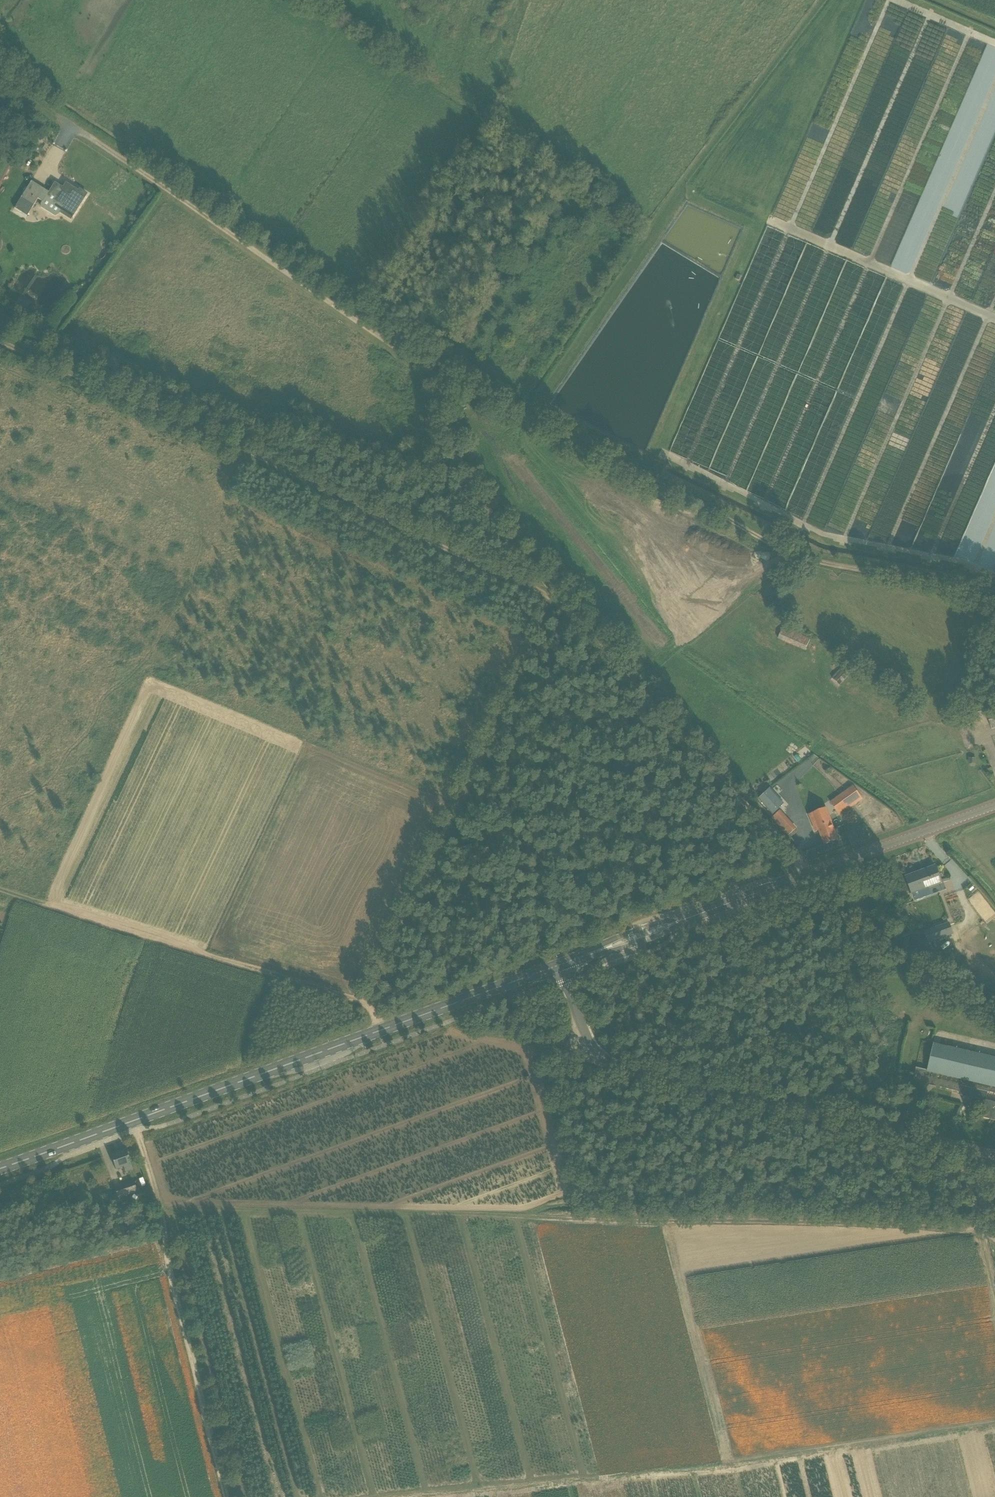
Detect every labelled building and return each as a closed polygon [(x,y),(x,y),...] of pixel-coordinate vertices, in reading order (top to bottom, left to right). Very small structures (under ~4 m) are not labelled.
[(994,129),(994,104),(993,104),(992,93),(989,104),(987,104),(979,101),(980,97),(973,95),(966,96),(969,85),(969,84),(967,84),(966,74),(962,87),(962,93),(962,95),(964,96),(964,102),(961,113),(962,125),(961,130),(971,129),(977,131),(979,124),(994,129)] [(31,182),(21,198),(33,206),(38,199),(42,202),(43,202),(49,193),(31,182)] [(49,193),(45,199),(42,203),(42,202),(41,204),(41,208),(55,217),(58,215),(59,213),(70,220),(73,215),(80,205),(87,194),(79,190),(78,192),(74,190),(66,184),(63,189),(55,183),(49,193)] [(765,405),(788,349),(800,373),(823,318),(817,315),(820,311),(817,305),(816,308),(807,304),(815,285),(808,293),(806,289),(801,287),(797,289),(795,294),(794,293),(788,307),(791,309),(785,313),(779,310),(779,312),(770,308),(734,395),(742,391),(740,396),(748,387),(754,390),(750,398),(756,395),(758,399),(761,396),(765,405)] [(810,639),(784,627),(779,638),(805,650),(810,639)] [(853,669),(846,664),(833,679),(840,685),(853,669)] [(994,728),(994,706),(985,709),(992,729),(994,728)] [(852,784),(829,800),(840,816),(863,799),(852,784)] [(770,788),(758,799),(773,815),(784,804),(770,788)] [(824,845),(838,839),(826,808),(809,815),(816,832),(819,831),(824,845)] [(781,810),(773,818),(772,818),(780,827),(789,819),(781,810)] [(921,871),(906,877),(912,894),(942,883),(936,867),(921,872),(921,871)] [(950,925),(925,934),(928,943),(954,934),(950,925)] [(985,1100),(987,1092),(994,1094),(994,1058),(934,1043),(927,1071),(916,1068),(913,1081),(953,1090),(953,1093),(971,1097),(985,1100)] [(985,1100),(981,1117),(994,1120),(994,1102),(985,1100)] [(132,1169),(125,1150),(110,1155),(115,1169),(123,1166),(125,1172),(132,1169)] [(137,1192),(133,1181),(115,1187),(118,1199),(137,1192)]
